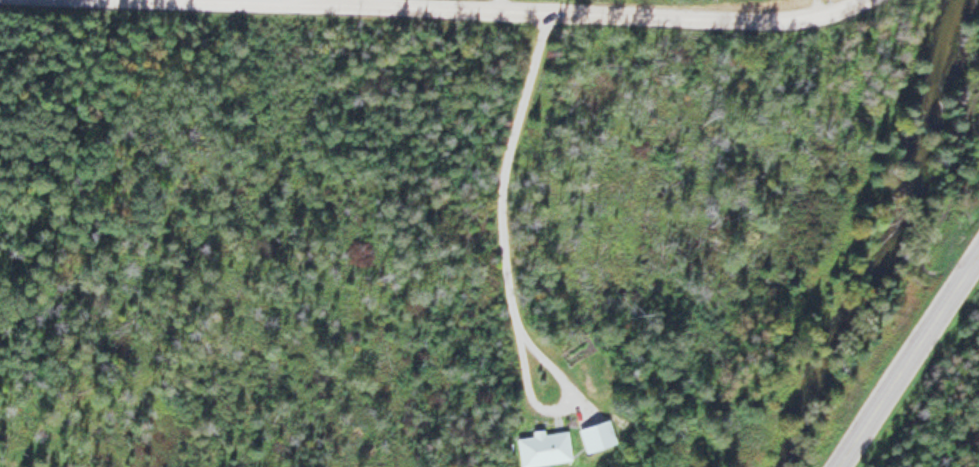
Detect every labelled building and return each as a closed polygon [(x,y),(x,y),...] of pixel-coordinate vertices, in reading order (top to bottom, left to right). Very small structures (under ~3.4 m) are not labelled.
[(618,444),(609,420),(578,431),(587,455),(618,444)] [(568,431),(543,434),(543,430),(532,431),(533,436),(515,438),(519,466),(529,466),(572,462),(568,431)]
